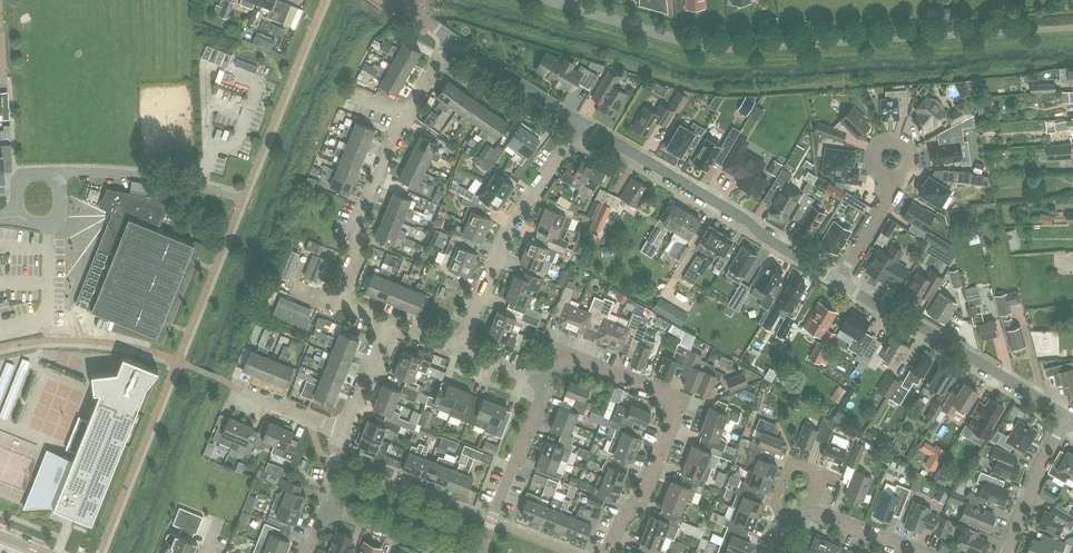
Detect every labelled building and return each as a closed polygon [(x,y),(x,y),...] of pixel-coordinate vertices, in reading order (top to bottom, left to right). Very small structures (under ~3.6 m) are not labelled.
[(213,12),(219,15),(227,18),(229,15),(234,2),(232,1),(230,0),(225,0),(223,6),(222,7),(216,4),(213,12)] [(281,0),(255,0),(255,1),(270,7),(267,16),(283,23),(291,4),(281,0)] [(639,3),(668,12),(666,0),(639,0),(639,3)] [(301,22),(304,6),(291,3),(288,19),(301,22)] [(258,9),(253,7),(245,25),(251,27),(258,9)] [(275,39),(257,31),(252,42),(271,49),(275,39)] [(517,41),(514,50),(517,51),(517,52),(519,53),(519,52),(525,53),(530,55),(533,56),(536,46),(517,41)] [(390,48),(414,62),(420,51),(403,42),(400,48),(393,44),(390,48)] [(408,72),(414,62),(390,48),(388,52),(395,56),(392,63),(408,72)] [(554,56),(544,73),(553,78),(553,79),(553,78),(559,82),(558,82),(559,83),(559,82),(570,89),(575,81),(577,77),(591,85),(598,74),(581,64),(577,70),(572,67),(574,64),(564,58),(562,61),(554,56)] [(365,62),(361,68),(375,76),(376,73),(378,70),(365,62)] [(402,83),(408,72),(392,63),(388,69),(381,65),(378,70),(402,83)] [(402,83),(378,70),(376,73),(383,77),(379,84),(396,94),(402,83)] [(619,103),(621,104),(627,94),(613,86),(619,77),(608,70),(592,97),(600,102),(597,106),(613,115),(619,103)] [(436,105),(438,107),(442,110),(458,87),(448,80),(436,96),(440,99),(436,105)] [(1032,92),(1056,91),(1056,81),(1031,83),(1032,92)] [(468,94),(458,87),(442,110),(446,112),(450,106),(456,110),(468,94)] [(882,120),(899,119),(898,108),(907,108),(906,89),(896,90),(897,97),(881,98),(882,120)] [(0,90),(0,115),(3,115),(3,119),(10,119),(9,105),(2,106),(0,90)] [(678,91),(669,106),(679,111),(688,96),(678,91)] [(457,131),(462,123),(478,101),(468,94),(456,110),(463,114),(453,128),(457,131)] [(919,112),(913,120),(919,125),(917,127),(924,132),(932,122),(936,125),(946,112),(939,107),(941,105),(934,99),(933,101),(926,96),(915,108),(919,112)] [(754,103),(745,98),(738,109),(747,115),(754,103)] [(488,108),(478,101),(462,123),(466,126),(470,119),(476,124),(488,108)] [(970,113),(967,107),(964,101),(956,106),(958,110),(947,116),(951,123),(962,117),(963,117),(970,113)] [(673,111),(660,103),(655,110),(653,111),(644,106),(632,126),(648,136),(657,120),(664,125),(673,111)] [(818,122),(815,131),(842,140),(845,132),(844,132),(848,128),(857,137),(863,132),(865,132),(868,128),(868,126),(869,125),(864,119),(865,118),(853,106),(839,119),(840,120),(832,127),(818,122)] [(488,108),(476,124),(482,128),(478,135),(482,137),(497,115),(488,108)] [(439,115),(431,110),(423,122),(430,127),(439,115)] [(496,138),(507,122),(497,115),(482,137),(485,140),(490,133),(496,138)] [(1068,120),(1068,119),(1054,122),(1053,119),(1045,121),(1046,131),(1055,130),(1055,131),(1072,128),(1072,119),(1068,120)] [(949,143),(930,145),(933,163),(945,161),(946,164),(952,163),(953,160),(963,159),(961,142),(965,141),(961,120),(945,129),(948,136),(949,143)] [(370,139),(375,129),(356,121),(353,128),(345,124),(344,129),(370,139)] [(668,148),(667,149),(668,151),(676,156),(678,156),(679,154),(681,155),(690,140),(697,144),(705,129),(693,121),(689,129),(679,124),(666,147),(668,148)] [(516,150),(531,129),(521,122),(507,141),(508,142),(507,144),(516,150)] [(366,150),(370,139),(344,129),(342,133),(349,137),(347,142),(366,150)] [(525,159),(539,138),(541,136),(531,129),(516,150),(514,152),(521,157),(517,162),(520,163),(513,174),(520,179),(530,163),(525,159)] [(439,158),(441,153),(434,150),(438,143),(420,134),(415,145),(439,158)] [(710,139),(707,137),(692,162),(707,170),(719,150),(726,154),(734,140),(727,136),(721,146),(718,144),(720,142),(711,137),(710,139)] [(747,142),(740,138),(723,167),(740,178),(737,183),(757,195),(767,179),(758,174),(764,163),(742,149),(747,142)] [(362,161),(366,150),(347,142),(344,149),(337,146),(335,150),(362,161)] [(479,155),(481,156),(486,160),(495,148),(487,143),(479,155)] [(1,145),(1,153),(3,153),(3,159),(12,158),(11,144),(1,145)] [(486,160),(493,164),(504,149),(498,144),(495,148),(486,160)] [(1072,144),(1047,145),(1047,160),(1072,159),(1072,144)] [(439,158),(415,145),(409,156),(427,165),(430,158),(437,162),(439,158)] [(834,174),(834,179),(856,182),(857,168),(852,167),(854,152),(826,148),(823,172),(834,174)] [(362,161),(335,150),(333,155),(341,158),(338,164),(358,171),(362,161)] [(540,165),(546,157),(539,152),(520,178),(531,186),(544,168),(540,165)] [(449,163),(456,166),(459,158),(453,155),(449,163)] [(493,164),(486,160),(481,156),(476,155),(473,160),(489,171),(494,165),(493,164)] [(409,156),(404,167),(429,179),(431,175),(424,171),(427,165),(409,156)] [(570,161),(560,178),(579,189),(593,165),(582,159),(578,165),(570,161)] [(353,182),(358,171),(338,164),(336,170),(328,167),(327,171),(353,182)] [(769,173),(775,177),(780,167),(775,164),(769,173)] [(589,198),(604,172),(593,165),(579,189),(577,192),(589,198)] [(429,179),(404,167),(399,178),(416,187),(420,180),(427,183),(429,179)] [(767,193),(776,198),(769,209),(772,211),(772,212),(781,217),(782,216),(785,218),(784,219),(785,219),(800,194),(786,185),(792,175),(781,169),(767,193)] [(951,180),(955,181),(971,183),(972,174),(941,170),(940,180),(936,181),(928,176),(923,185),(922,184),(918,190),(919,191),(918,192),(940,205),(952,185),(949,184),(951,180)] [(353,182),(327,171),(325,176),(332,179),(330,185),(349,193),(353,182)] [(495,172),(487,183),(506,197),(514,187),(512,185),(512,184),(495,172)] [(317,179),(309,176),(307,183),(315,186),(317,179)] [(476,191),(482,179),(477,176),(470,187),(476,191)] [(637,207),(649,188),(631,177),(620,196),(637,207)] [(133,186),(145,188),(146,182),(134,179),(133,186)] [(472,201),(476,193),(453,181),(449,189),(464,196),(472,201)] [(484,182),(476,193),(479,195),(496,207),(497,207),(499,208),(506,197),(487,183),(484,182)] [(811,187),(807,184),(803,192),(806,194),(811,187)] [(194,243),(193,243),(158,229),(171,199),(151,195),(151,194),(146,193),(146,195),(122,190),(122,188),(119,188),(119,189),(106,187),(99,206),(112,211),(75,303),(111,317),(107,329),(163,344),(195,264),(199,254),(191,251),(194,243)] [(845,192),(837,187),(832,195),(840,199),(845,192)] [(836,252),(850,230),(836,222),(847,204),(850,203),(853,205),(857,199),(845,191),(822,230),(826,233),(821,243),(825,245),(825,247),(826,249),(828,250),(830,250),(832,250),(836,252)] [(414,213),(415,209),(408,206),(411,199),(393,192),(388,203),(414,213)] [(569,207),(574,200),(562,193),(558,200),(569,207)] [(810,205),(814,199),(807,194),(798,208),(805,212),(796,227),(811,237),(825,214),(810,205)] [(486,229),(488,230),(492,221),(490,220),(491,218),(475,212),(479,205),(472,201),(464,196),(461,202),(468,206),(462,220),(467,221),(486,229)] [(602,202),(595,199),(587,215),(594,219),(602,202)] [(911,201),(902,216),(924,230),(934,214),(926,209),(926,210),(911,201)] [(602,202),(594,219),(591,227),(599,231),(610,206),(602,202)] [(388,203),(384,215),(402,222),(405,215),(412,218),(414,213),(388,203)] [(662,222),(675,230),(687,211),(674,203),(662,222)] [(546,206),(541,217),(561,225),(568,228),(572,217),(577,219),(580,213),(562,206),(560,212),(546,206)] [(700,219),(687,211),(675,230),(671,237),(676,240),(678,240),(683,243),(675,256),(681,259),(689,246),(685,244),(688,238),(700,219)] [(384,215),(379,226),(405,236),(407,232),(399,229),(402,222),(384,215)] [(551,234),(548,240),(560,245),(566,248),(569,241),(563,239),(568,228),(561,225),(541,217),(537,228),(551,234)] [(896,222),(889,217),(874,241),(882,246),(896,222)] [(434,224),(441,226),(443,221),(436,218),(434,224)] [(452,235),(464,240),(467,235),(481,240),(486,229),(467,221),(462,232),(455,229),(452,235)] [(655,225),(647,239),(653,242),(661,229),(655,225)] [(697,270),(721,232),(709,225),(700,240),(696,247),(702,250),(699,256),(697,255),(683,278),(694,284),(701,272),(697,270)] [(403,240),(405,236),(379,226),(375,237),(393,244),(396,237),(403,240)] [(1006,232),(1011,249),(1019,247),(1014,229),(1006,232)] [(925,239),(945,251),(950,244),(929,231),(925,239)] [(723,254),(732,239),(721,232),(697,270),(701,272),(703,273),(713,257),(714,257),(719,254),(720,253),(723,254)] [(455,250),(453,256),(472,264),(477,252),(462,246),(464,240),(452,235),(447,247),(455,250)] [(435,239),(428,236),(425,244),(432,247),(435,239)] [(305,248),(312,251),(316,242),(309,239),(305,248)] [(529,239),(524,250),(544,258),(551,262),(556,251),(558,252),(560,245),(548,240),(546,246),(529,239)] [(647,239),(640,250),(652,257),(658,246),(657,245),(653,242),(647,239)] [(191,251),(199,254),(203,244),(194,240),(193,243),(194,243),(191,251)] [(319,254),(323,245),(316,242),(312,251),(319,254)] [(606,255),(614,252),(613,245),(604,248),(606,255)] [(728,268),(729,269),(742,277),(743,277),(757,255),(742,245),(728,268)] [(878,250),(866,270),(871,274),(872,276),(875,278),(878,278),(883,281),(885,277),(897,284),(898,282),(900,282),(902,279),(901,277),(907,268),(895,261),(902,250),(892,245),(887,254),(878,250)] [(531,273),(544,278),(546,272),(540,269),(544,258),(524,250),(520,261),(534,267),(531,273)] [(949,264),(954,257),(946,252),(942,260),(949,264)] [(472,264),(453,256),(445,253),(440,264),(436,262),(434,268),(448,274),(451,268),(467,275),(472,264)] [(772,285),(782,270),(770,262),(761,277),(759,276),(753,284),(767,292),(767,293),(768,292),(772,285)] [(365,291),(375,296),(386,269),(382,267),(379,275),(372,272),(365,291)] [(954,286),(962,284),(958,268),(950,270),(954,286)] [(375,296),(386,300),(394,281),(388,278),(391,271),(386,269),(375,296)] [(917,272),(904,294),(919,302),(923,295),(930,299),(943,278),(930,270),(925,277),(917,272)] [(512,273),(507,285),(528,293),(530,288),(538,291),(540,285),(545,287),(547,280),(544,278),(531,273),(525,271),(522,277),(512,273)] [(446,275),(444,281),(451,284),(453,279),(446,275)] [(386,300),(397,304),(407,277),(403,276),(400,283),(394,281),(386,300)] [(793,276),(784,292),(782,291),(776,301),(791,310),(797,300),(796,299),(805,284),(793,276)] [(415,289),(409,287),(412,279),(407,277),(397,304),(407,308),(415,289)] [(418,282),(415,289),(407,308),(418,313),(426,294),(419,291),(422,284),(418,282)] [(557,323),(570,328),(578,307),(569,303),(574,288),(565,284),(558,301),(558,300),(553,314),(560,316),(557,323)] [(523,305),(528,293),(507,285),(503,297),(523,305)] [(1007,293),(1007,292),(994,295),(999,315),(1011,312),(1010,305),(1021,302),(1018,290),(1007,293)] [(979,291),(966,294),(973,325),(977,324),(981,338),(998,334),(994,319),(984,322),(981,311),(977,312),(975,305),(982,303),(979,291)] [(775,296),(768,292),(767,293),(767,292),(759,305),(767,310),(775,296)] [(944,323),(957,302),(939,292),(927,312),(944,323)] [(728,304),(738,311),(744,299),(735,293),(728,304)] [(585,327),(592,329),(603,300),(603,299),(594,296),(588,311),(578,307),(570,328),(583,333),(585,327)] [(596,338),(608,343),(616,322),(607,318),(614,301),(604,297),(603,299),(603,300),(592,329),(598,332),(596,338)] [(804,325),(821,336),(835,313),(818,302),(804,325)] [(274,310),(264,306),(261,314),(271,318),(274,310)] [(526,306),(523,313),(539,319),(542,312),(526,306)] [(282,309),(280,315),(293,321),(295,315),(282,309)] [(523,313),(521,319),(498,310),(493,322),(511,329),(513,323),(522,326),(524,321),(537,325),(539,319),(523,313)] [(626,326),(616,322),(608,343),(621,348),(623,342),(629,344),(630,344),(637,325),(638,325),(642,315),(632,311),(626,326)] [(869,361),(881,342),(863,330),(868,322),(851,311),(842,326),(855,335),(847,347),(869,361)] [(788,330),(794,318),(787,314),(781,326),(788,330)] [(1011,348),(1025,344),(1020,325),(1014,327),(1011,317),(1000,320),(1003,332),(1006,331),(1011,348)] [(327,332),(338,333),(338,322),(327,321),(327,332)] [(494,336),(491,343),(511,351),(518,332),(511,329),(493,322),(488,334),(494,336)] [(673,322),(669,328),(684,337),(683,339),(692,344),(696,335),(673,322)] [(647,329),(638,325),(637,325),(630,344),(629,344),(625,354),(632,357),(630,363),(643,368),(651,348),(641,344),(647,329)] [(328,339),(355,350),(359,339),(340,331),(337,338),(330,335),(328,339)] [(910,348),(907,346),(890,335),(880,353),(897,363),(901,356),(904,358),(910,348)] [(350,360),(355,350),(328,339),(326,344),(333,347),(331,353),(350,360)] [(818,341),(810,357),(820,363),(829,346),(819,341),(818,341)] [(242,368),(253,373),(264,346),(259,344),(256,352),(250,349),(242,368)] [(253,373),(264,377),(271,358),(265,355),(268,348),(264,346),(253,373)] [(398,361),(416,369),(426,373),(433,354),(419,348),(417,355),(403,349),(398,361)] [(682,368),(684,363),(688,355),(675,350),(671,359),(663,355),(656,374),(670,379),(676,366),(682,368)] [(707,362),(700,359),(701,355),(690,350),(688,355),(684,363),(682,368),(680,374),(686,376),(683,384),(696,389),(704,370),(707,362)] [(264,377),(274,381),(285,355),(280,353),(277,360),(271,358),(264,377)] [(346,371),(350,360),(331,353),(329,359),(321,356),(319,360),(346,371)] [(917,383),(921,376),(922,376),(932,360),(919,353),(901,384),(907,388),(912,380),(917,383)] [(285,386),(293,367),(286,364),(289,356),(285,355),(274,381),(285,386)] [(54,506),(92,521),(146,385),(159,370),(123,356),(118,370),(92,373),(94,392),(99,391),(99,392),(88,420),(81,417),(68,448),(76,451),(73,459),(47,448),(24,507),(24,508),(50,505),(54,506)] [(31,361),(24,358),(2,415),(9,418),(31,361)] [(0,384),(0,405),(15,363),(8,360),(0,384)] [(325,368),(322,374),(342,382),(346,371),(319,360),(317,365),(325,368)] [(424,386),(415,382),(417,377),(414,376),(416,369),(398,361),(394,373),(407,379),(404,385),(419,391),(422,392),(424,386)] [(707,362),(704,370),(696,389),(708,394),(715,379),(719,380),(723,373),(714,369),(715,365),(707,362)] [(1072,391),(1072,362),(1046,369),(1048,376),(1054,374),(1056,380),(1063,378),(1066,393),(1072,391)] [(354,373),(361,376),(364,366),(357,364),(354,373)] [(942,392),(953,373),(940,365),(929,384),(927,382),(924,387),(926,391),(929,393),(933,392),(936,389),(942,392)] [(731,390),(747,383),(743,372),(726,379),(731,390)] [(876,390),(889,398),(899,381),(886,373),(876,390)] [(337,392),(342,382),(322,374),(320,380),(313,377),(311,381),(337,392)] [(337,392),(311,381),(307,380),(301,394),(313,399),(315,395),(333,403),(337,392)] [(573,403),(585,408),(586,408),(588,402),(584,400),(589,387),(570,380),(565,393),(576,397),(573,403)] [(978,391),(964,382),(957,394),(951,390),(944,403),(942,407),(952,413),(954,409),(963,415),(978,391)] [(419,391),(404,385),(403,385),(401,391),(400,391),(401,390),(382,383),(378,395),(396,403),(399,395),(415,401),(415,399),(419,391)] [(428,395),(425,403),(450,413),(459,388),(448,383),(446,389),(439,387),(435,397),(428,395)] [(611,393),(614,386),(608,384),(605,391),(611,393)] [(832,394),(840,402),(850,392),(843,384),(832,394)] [(467,421),(473,405),(467,403),(471,392),(459,388),(450,413),(449,414),(455,417),(467,421)] [(473,405),(467,421),(484,428),(496,399),(484,394),(479,408),(473,405)] [(393,410),(396,403),(378,395),(373,407),(386,413),(384,419),(400,425),(414,431),(417,424),(398,417),(400,413),(393,410)] [(988,426),(991,428),(1004,406),(990,398),(985,405),(978,401),(972,413),(974,414),(967,426),(982,435),(988,426)] [(484,428),(484,430),(501,437),(507,423),(501,420),(507,403),(496,399),(484,428)] [(933,421),(942,407),(944,403),(936,399),(926,416),(933,421)] [(560,405),(555,417),(573,424),(576,418),(584,421),(587,415),(583,413),(585,408),(573,403),(570,409),(560,405)] [(611,419),(620,422),(632,427),(634,420),(645,425),(651,412),(631,404),(630,408),(617,403),(611,419)] [(737,422),(741,412),(726,406),(724,413),(709,407),(704,420),(722,427),(724,422),(728,423),(730,419),(737,422)] [(818,428),(825,430),(829,419),(823,415),(818,428)] [(218,425),(212,439),(230,447),(241,421),(229,416),(224,427),(218,425)] [(569,435),(573,424),(555,417),(551,428),(561,432),(559,438),(571,443),(574,437),(569,435)] [(749,447),(757,451),(763,453),(766,447),(777,451),(782,438),(776,436),(778,429),(776,424),(759,417),(755,428),(762,431),(760,437),(753,435),(749,447)] [(368,419),(363,431),(381,439),(384,432),(391,435),(393,430),(398,432),(400,425),(384,419),(381,425),(368,419)] [(830,435),(835,422),(829,419),(825,430),(824,432),(830,435)] [(719,435),(722,427),(704,420),(699,433),(713,439),(711,445),(722,450),(723,450),(727,441),(719,435)] [(1032,428),(1019,420),(1010,435),(1007,433),(1004,439),(1024,451),(1033,436),(1035,437),(1039,430),(1033,426),(1032,428)] [(249,454),(252,446),(253,442),(247,439),(253,426),(241,421),(230,447),(236,449),(249,454)] [(253,442),(252,446),(258,448),(259,447),(263,449),(267,441),(274,444),(281,426),(269,421),(264,434),(258,431),(253,442)] [(620,422),(613,439),(636,449),(636,448),(639,448),(642,439),(640,438),(640,437),(630,433),(632,427),(620,422)] [(289,459),(297,439),(291,436),(293,431),(291,430),(292,428),(291,426),(285,424),(284,425),(283,426),(281,426),(274,444),(271,452),(289,459)] [(811,448),(818,430),(803,424),(796,443),(811,448)] [(419,431),(428,435),(430,429),(422,425),(419,431)] [(891,440),(871,428),(866,436),(885,449),(891,440)] [(436,438),(439,432),(430,429),(428,435),(436,438)] [(996,442),(1001,433),(996,430),(991,438),(996,442)] [(390,442),(381,439),(363,431),(363,432),(360,431),(356,441),(359,442),(358,443),(385,454),(390,442)] [(440,442),(448,445),(451,439),(442,436),(440,442)] [(856,467),(866,441),(858,436),(847,464),(856,467)] [(494,449),(497,442),(485,437),(482,444),(494,449)] [(573,444),(571,443),(559,438),(556,444),(546,440),(546,441),(544,440),(542,441),(539,449),(540,450),(542,451),(560,459),(564,448),(571,450),(573,444)] [(448,445),(456,449),(459,442),(451,439),(448,445)] [(631,460),(636,449),(613,439),(609,451),(599,447),(596,453),(606,457),(609,458),(611,452),(631,460)] [(846,448),(827,441),(822,455),(840,463),(846,448)] [(402,468),(413,472),(422,449),(424,444),(419,442),(417,447),(411,445),(402,468)] [(469,455),(472,447),(465,444),(461,453),(469,455)] [(715,460),(717,455),(692,445),(687,458),(706,465),(709,458),(715,460)] [(945,451),(935,445),(924,464),(934,469),(945,451)] [(1013,461),(1016,455),(994,446),(989,458),(996,461),(992,469),(1013,478),(1019,463),(1013,461)] [(462,472),(455,488),(466,493),(473,476),(467,474),(474,457),(490,464),(494,456),(484,452),(472,447),(469,455),(465,464),(462,472)] [(757,451),(749,447),(746,453),(749,455),(748,459),(755,463),(753,470),(749,468),(749,469),(772,478),(777,465),(755,457),(757,451)] [(427,451),(422,449),(413,472),(424,476),(430,459),(425,457),(427,451)] [(211,452),(205,450),(202,457),(208,459),(211,452)] [(733,454),(723,450),(722,450),(720,456),(731,460),(733,454)] [(1058,477),(1066,482),(1070,475),(1072,470),(1072,453),(1069,450),(1063,461),(1056,457),(1052,464),(1049,472),(1058,477)] [(567,462),(560,459),(542,451),(537,463),(548,468),(545,474),(560,479),(567,462)] [(385,462),(400,467),(402,461),(388,455),(385,462)] [(436,462),(430,459),(424,476),(434,480),(441,464),(443,457),(438,455),(436,462)] [(448,459),(443,457),(441,464),(434,480),(445,484),(451,468),(454,462),(448,459)] [(606,471),(604,476),(622,484),(627,472),(616,468),(618,462),(609,458),(606,457),(601,469),(606,471)] [(706,465),(687,458),(682,470),(693,475),(691,481),(697,483),(703,486),(705,480),(706,480),(711,467),(706,465)] [(456,470),(451,468),(445,484),(455,488),(462,472),(465,464),(459,462),(456,470)] [(898,471),(906,474),(908,466),(900,463),(898,471)] [(767,491),(772,478),(749,469),(744,481),(741,480),(738,486),(754,492),(756,486),(767,491)] [(862,501),(871,477),(854,470),(845,494),(862,501)] [(980,494),(1003,504),(1008,489),(992,482),(994,476),(980,471),(976,481),(984,484),(980,494)] [(266,480),(284,487),(288,479),(270,472),(266,480)] [(545,485),(548,478),(534,472),(531,480),(545,485)] [(622,484),(604,476),(599,474),(592,492),(610,499),(613,493),(618,495),(622,484)] [(568,483),(570,483),(576,486),(579,479),(571,476),(568,483)] [(671,480),(666,493),(685,500),(690,488),(694,489),(697,483),(691,481),(684,478),(682,484),(671,480)] [(275,499),(281,501),(301,509),(306,496),(298,493),(301,485),(288,479),(284,487),(286,488),(285,492),(282,491),(277,493),(275,499)] [(553,479),(548,481),(547,485),(556,488),(558,481),(553,479)] [(892,494),(883,490),(874,513),(889,519),(896,503),(903,506),(910,489),(896,483),(892,494)] [(734,506),(738,508),(757,515),(762,503),(751,498),(754,492),(738,486),(737,485),(735,492),(737,493),(732,505),(734,506)] [(962,506),(966,495),(951,489),(947,500),(962,506)] [(534,512),(538,502),(541,496),(527,490),(525,497),(527,498),(521,514),(532,519),(534,512)] [(684,514),(680,513),(685,500),(666,493),(661,505),(672,510),(670,516),(682,521),(684,514)] [(603,499),(590,494),(588,500),(601,505),(603,499)] [(552,497),(549,506),(542,523),(553,527),(563,501),(552,497)] [(564,498),(563,501),(553,527),(563,531),(566,525),(570,514),(571,510),(566,508),(569,500),(564,498)] [(301,509),(281,501),(275,499),(266,520),(280,526),(283,518),(295,522),(301,509)] [(913,501),(904,525),(921,532),(923,525),(933,529),(938,515),(929,512),(930,507),(913,501)] [(532,519),(542,523),(549,506),(538,502),(534,512),(532,519)] [(245,503),(243,509),(250,512),(252,505),(245,503)] [(969,521),(967,526),(972,528),(976,529),(978,524),(988,528),(989,526),(992,528),(996,517),(993,516),(994,514),(967,503),(961,517),(969,521)] [(757,515),(738,508),(734,506),(729,519),(726,518),(724,524),(727,525),(728,525),(739,530),(741,524),(752,528),(757,515)] [(192,551),(193,552),(197,542),(191,540),(194,532),(196,533),(203,516),(179,507),(172,523),(181,527),(178,535),(175,534),(173,533),(171,532),(169,533),(167,534),(166,536),(165,538),(166,540),(167,542),(169,543),(171,544),(167,552),(191,552),(192,551)] [(563,531),(574,535),(583,512),(584,509),(579,507),(575,517),(570,514),(566,525),(563,531)] [(583,512),(574,535),(585,540),(588,531),(590,532),(596,517),(588,515),(590,510),(584,508),(584,509),(583,512)] [(1072,521),(1072,515),(1063,508),(1060,516),(1045,510),(1039,525),(1060,533),(1064,524),(1071,527),(1072,521)] [(714,512),(711,519),(724,524),(726,518),(726,517),(714,512)] [(650,515),(645,528),(664,535),(669,523),(680,527),(682,521),(670,516),(663,513),(661,519),(650,515)] [(935,532),(943,536),(950,519),(942,516),(935,532)] [(682,521),(680,527),(684,528),(682,531),(699,538),(702,529),(682,521)] [(259,535),(257,541),(284,552),(284,550),(287,551),(290,542),(288,541),(289,540),(277,535),(280,528),(265,522),(259,535)] [(726,547),(743,552),(746,552),(751,541),(738,536),(740,530),(739,530),(728,525),(727,525),(723,537),(729,539),(726,547)] [(956,545),(975,552),(978,552),(984,539),(978,536),(980,531),(976,529),(972,528),(967,526),(964,525),(962,530),(956,545)] [(664,535),(645,528),(640,540),(651,545),(649,551),(654,552),(662,552),(663,549),(659,548),(664,535)] [(356,549),(349,546),(352,537),(337,531),(328,552),(354,552),(356,549)] [(798,552),(822,552),(827,540),(824,538),(824,537),(815,533),(811,543),(803,540),(798,552)] [(1034,538),(1028,552),(1030,552),(1052,552),(1053,552),(1062,552),(1066,543),(1043,534),(1040,540),(1034,538)] [(827,540),(822,552),(837,552),(841,543),(832,540),(831,541),(827,540)] [(257,541),(252,552),(283,552),(284,552),(257,541)] [(380,548),(365,542),(360,552),(378,552),(380,548)]
